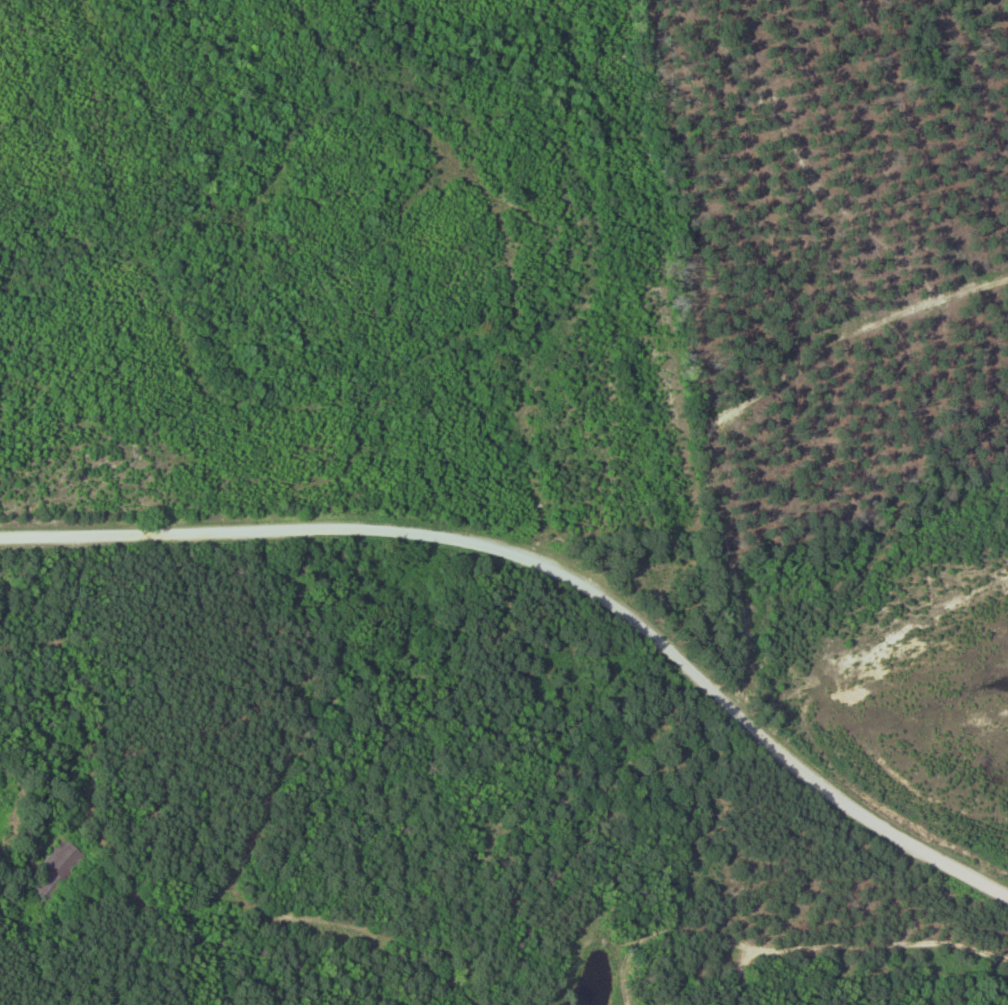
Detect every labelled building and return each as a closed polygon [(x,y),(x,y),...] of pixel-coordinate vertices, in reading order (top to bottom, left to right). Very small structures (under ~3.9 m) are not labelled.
[(24,895),(45,912),(87,860),(65,842),(24,895)]
